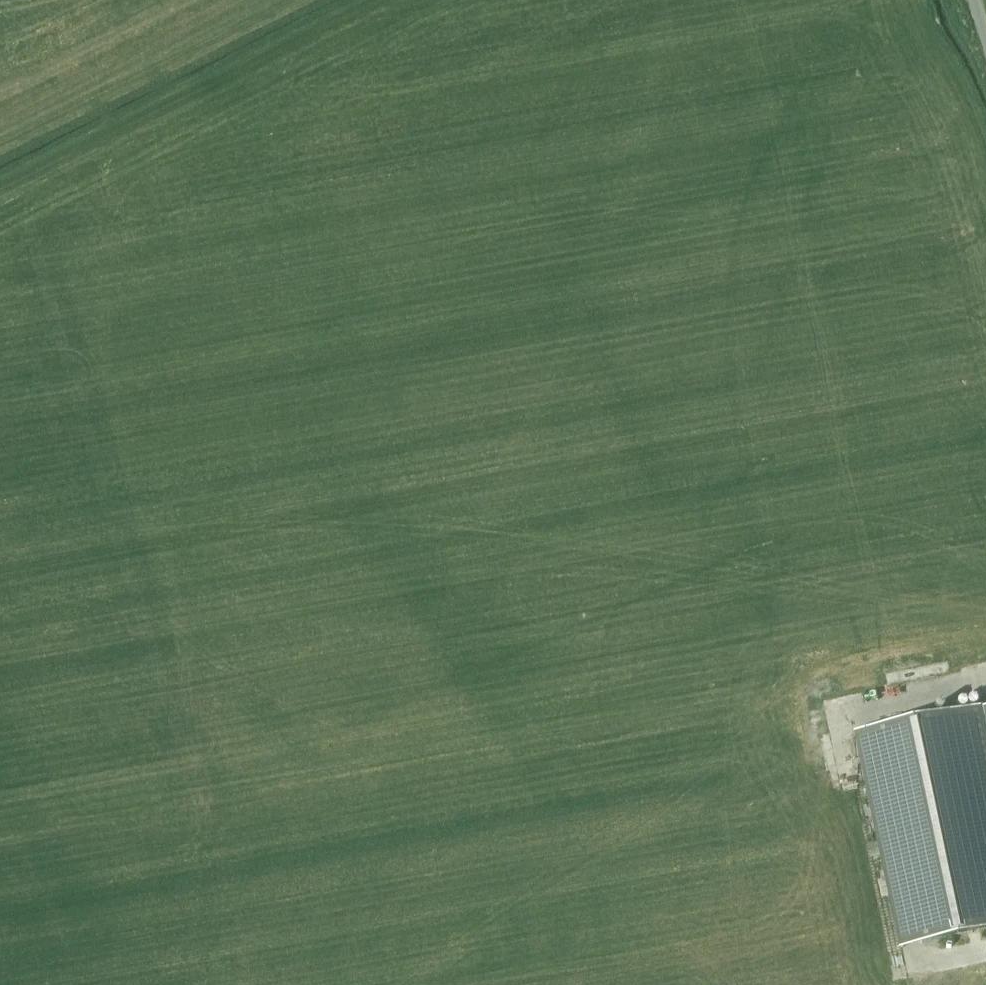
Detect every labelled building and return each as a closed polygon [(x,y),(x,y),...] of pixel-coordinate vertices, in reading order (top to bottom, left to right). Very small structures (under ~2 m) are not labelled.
[(854,732),(898,949),(985,931),(985,705),(854,732)]
